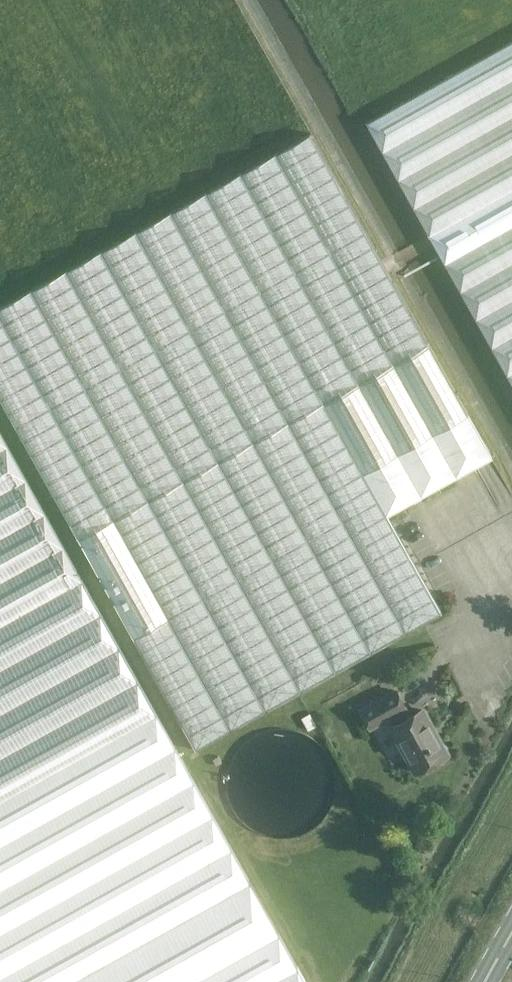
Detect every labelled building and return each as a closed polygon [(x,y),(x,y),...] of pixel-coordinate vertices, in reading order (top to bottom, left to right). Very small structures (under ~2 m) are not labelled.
[(366,122),(511,384),(511,40),(366,122)] [(77,538),(428,342),(311,132),(0,305),(0,400),(77,538)] [(428,343),(324,401),(387,514),(460,473),(459,472),(472,464),(473,466),(477,464),(476,462),(489,455),(490,457),(492,456),(428,343)] [(196,749),(441,612),(387,514),(324,401),(78,538),(196,749)] [(0,431),(0,981),(306,981),(0,431)] [(416,771),(447,753),(422,709),(407,717),(403,708),(405,707),(395,690),(361,709),(370,726),(389,716),(394,725),(391,726),(400,742),(398,743),(406,757),(408,756),(416,771)] [(334,796),(335,783),(334,773),(330,760),(326,752),(319,744),(311,737),(303,732),(291,728),(280,727),(269,728),(260,731),(249,736),(240,743),(234,750),(228,760),(224,772),(223,782),(224,793),(226,802),(231,812),(237,821),(245,828),(255,834),(267,838),(277,839),(288,839),(297,836),(309,831),(317,824),(324,817),(330,806),(334,796)]
